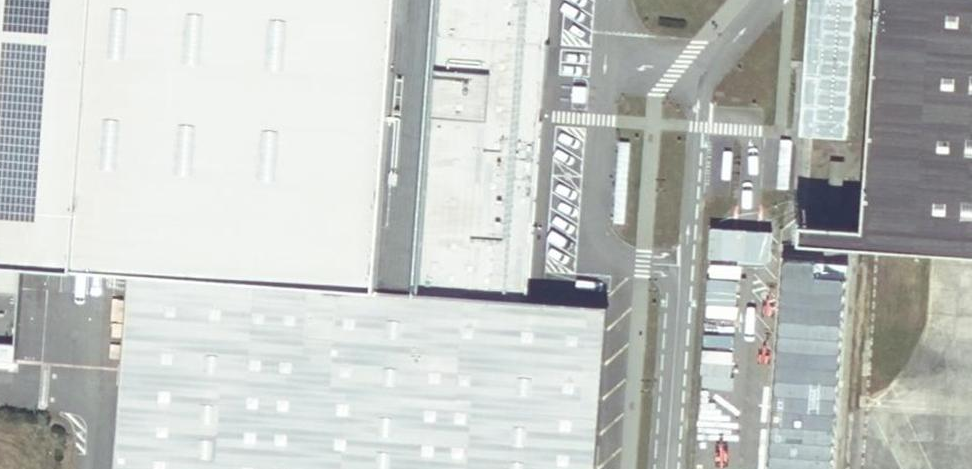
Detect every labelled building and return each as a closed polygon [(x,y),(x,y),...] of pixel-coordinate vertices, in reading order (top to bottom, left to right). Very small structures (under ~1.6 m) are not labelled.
[(24,264),(74,268),(96,0),(0,0),(0,262),(24,264)] [(74,268),(135,273),(359,281),(379,0),(96,0),(74,268)] [(430,0),(379,0),(359,281),(410,285),(430,0)] [(549,0),(430,0),(410,285),(531,303),(542,116),(549,0)] [(802,133),(847,136),(855,0),(810,0),(802,133)] [(863,229),(862,234),(922,238),(922,242),(971,245),(971,0),(879,0),(863,229)] [(863,229),(804,225),(803,241),(862,245),(862,234),(863,229)] [(787,260),(771,468),(833,468),(848,263),(787,260)] [(0,262),(0,359),(17,361),(24,264),(0,262)] [(120,468),(598,468),(611,309),(531,303),(410,285),(359,281),(135,273),(120,468)]
